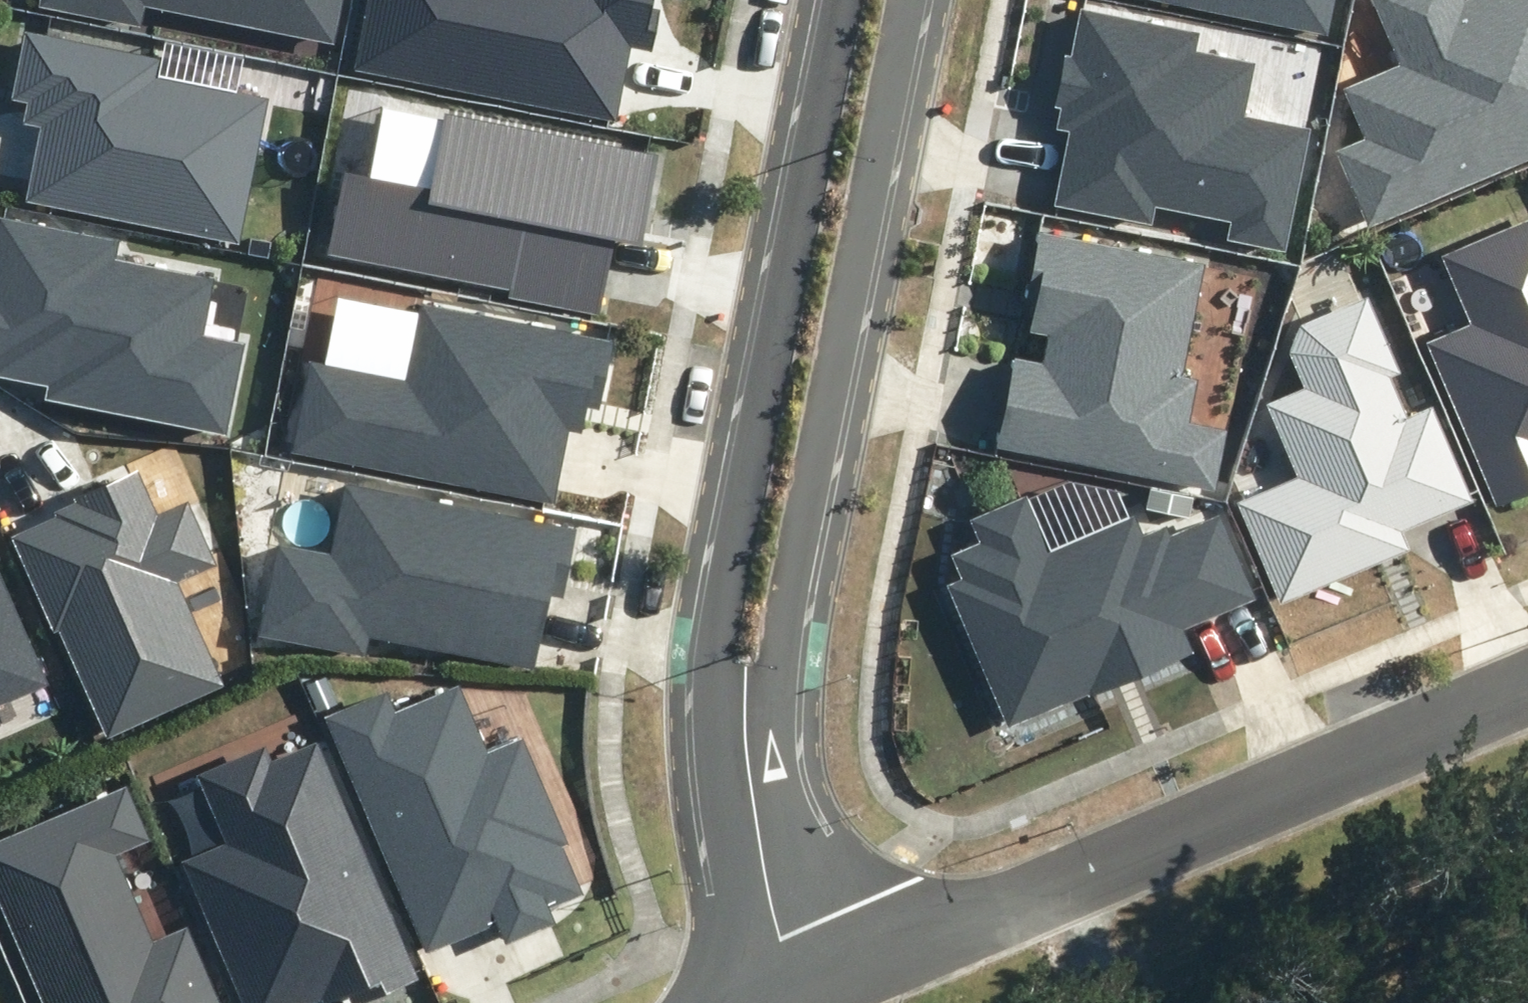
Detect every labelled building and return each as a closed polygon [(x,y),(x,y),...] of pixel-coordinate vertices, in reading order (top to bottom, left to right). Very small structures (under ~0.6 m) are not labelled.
[(342,0),(39,0),(38,6),(141,27),(145,8),(333,46),(342,0)] [(352,72),(616,123),(631,48),(651,52),(659,11),(649,9),(651,0),(366,0),(352,72)] [(1329,36),(1336,0),(1152,0),(1329,36)] [(1369,227),(1527,160),(1527,0),(1469,0),(1461,3),(1460,0),(1374,0),(1403,67),(1346,91),(1367,140),(1338,153),(1369,227)] [(1227,241),(1286,253),(1311,129),(1246,116),(1257,63),(1197,50),(1200,33),(1081,9),(1072,56),(1064,55),(1054,106),(1062,108),(1058,129),(1070,131),(1055,205),(1152,225),(1156,207),(1231,222),(1227,241)] [(26,201),(238,243),(267,100),(157,78),(161,58),(24,30),(10,99),(28,102),(24,124),(41,127),(26,201)] [(508,299),(600,316),(614,240),(643,245),(660,155),(445,115),(431,189),(344,173),(329,256),(510,289),(508,299)] [(244,345),(203,337),(214,278),(116,260),(120,240),(0,217),(0,376),(49,386),(46,400),(226,434),(244,345)] [(1442,256),(1470,323),(1425,341),(1496,508),(1527,494),(1527,220),(1442,256)] [(996,448),(1215,493),(1228,431),(1191,423),(1200,378),(1183,375),(1205,265),(1041,231),(1028,291),(1040,294),(1032,331),(1050,335),(1044,365),(1015,359),(996,448)] [(1237,502),(1282,604),(1408,549),(1400,533),(1473,500),(1431,405),(1407,415),(1390,378),(1401,373),(1368,296),(1299,326),(1289,355),(1302,389),(1266,403),(1297,478),(1237,502)] [(614,340),(421,304),(406,380),(310,362),(293,452),(554,501),(567,431),(581,433),(586,408),(601,410),(614,340)] [(60,632),(107,739),(226,686),(179,581),(216,564),(187,500),(157,514),(137,468),(72,497),(75,504),(55,512),(57,517),(10,537),(54,635),(60,632)] [(562,597),(575,529),(344,483),(330,554),(277,544),(259,635),(366,656),(370,637),(535,670),(550,595),(562,597)] [(1009,725),(1193,654),(1183,630),(1256,600),(1220,516),(1170,537),(1166,528),(1144,538),(1133,517),(1050,554),(1028,495),(970,519),(980,543),(952,553),(960,579),(947,584),(1009,725)] [(50,684),(0,573),(0,706),(50,684)] [(398,708),(390,689),(323,717),(425,957),(497,926),(505,944),(556,922),(549,905),(580,892),(560,845),(566,842),(521,736),(488,750),(460,682),(398,708)] [(316,743),(271,762),(265,746),(196,775),(225,844),(182,862),(242,1002),(312,1002),(325,998),(327,1002),(330,1002),(351,994),(355,1002),(360,1002),(416,979),(316,743)] [(125,786),(0,839),(0,905),(42,1002),(219,1002),(186,926),(153,941),(116,856),(149,841),(125,786)]
